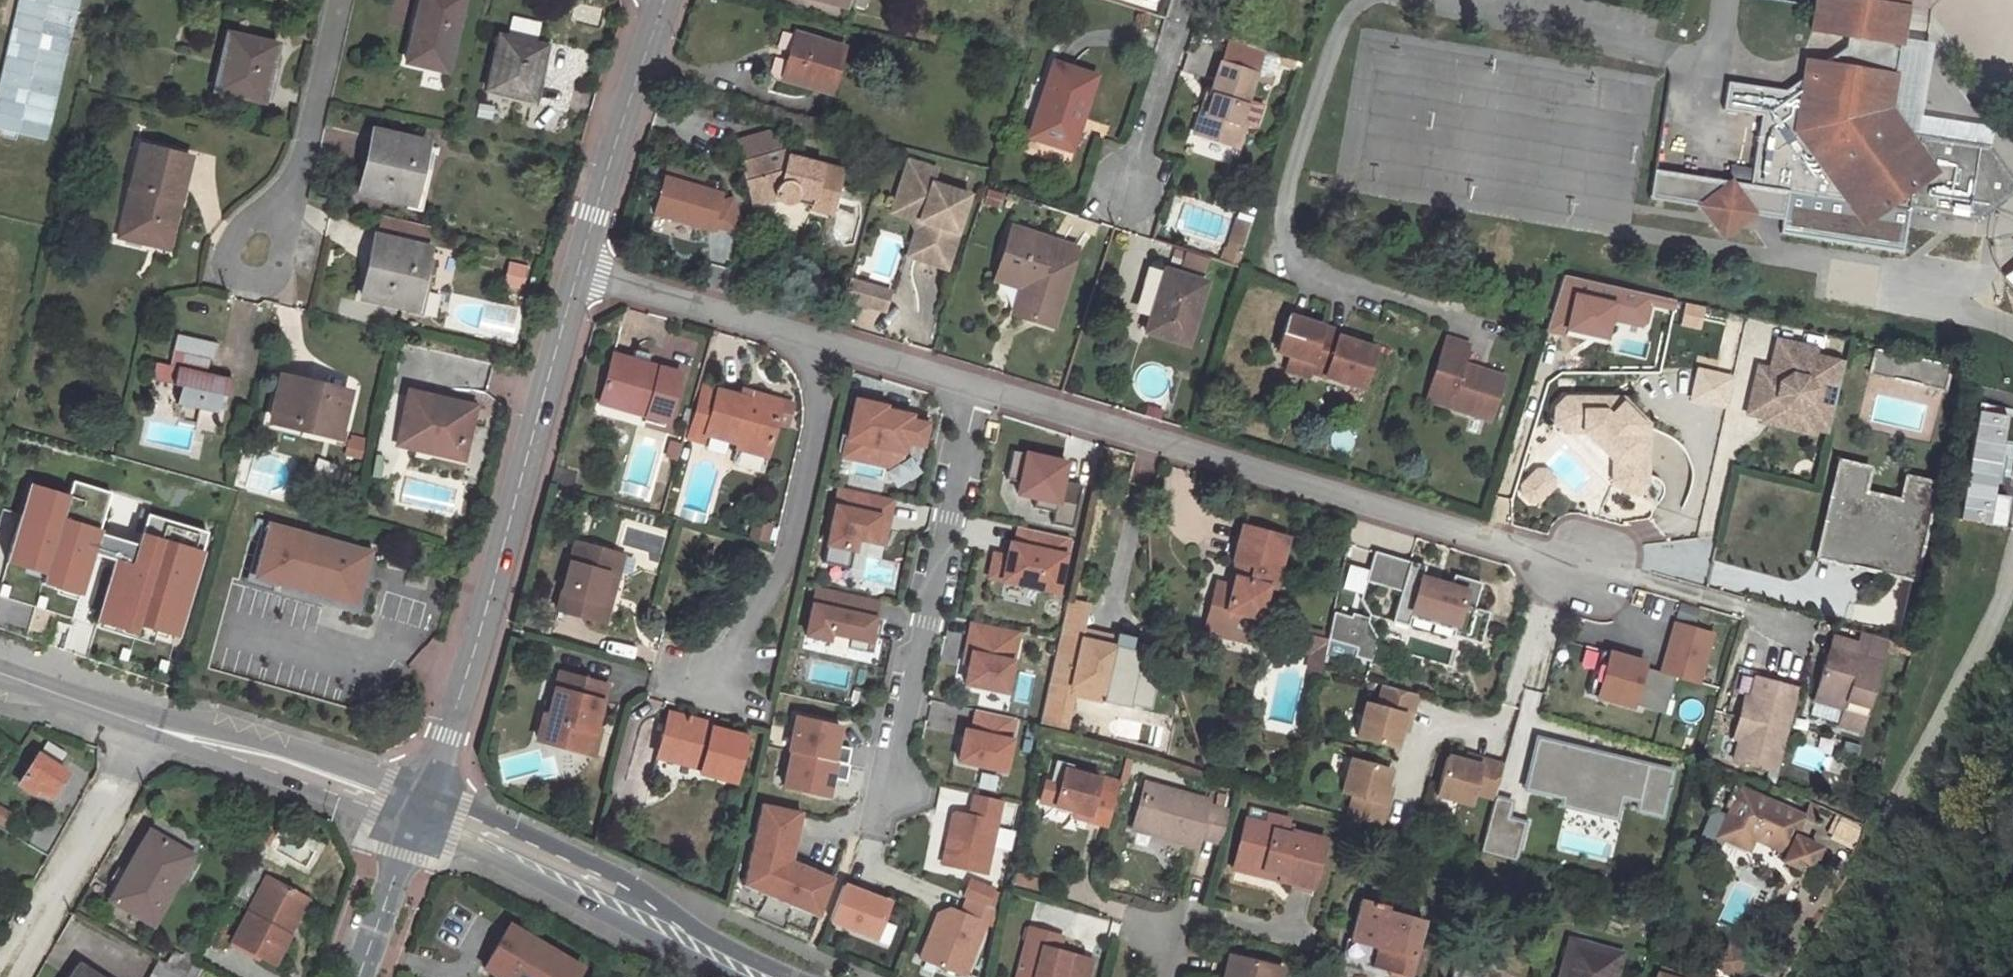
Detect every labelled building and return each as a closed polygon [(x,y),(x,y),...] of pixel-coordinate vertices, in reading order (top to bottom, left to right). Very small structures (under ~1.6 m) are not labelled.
[(0,24),(14,27),(0,86),(0,129),(44,139),(76,0),(6,0),(0,24)] [(424,19),(416,17),(406,62),(447,71),(462,0),(428,0),(424,19)] [(416,17),(424,19),(428,0),(420,0),(416,17)] [(1816,5),(1811,31),(1846,37),(1845,46),(1823,62),(1806,60),(1802,77),(1783,91),(1730,82),(1726,109),(1761,115),(1749,185),(1658,171),(1652,199),(1706,207),(1719,197),(1730,211),(1745,201),(1754,215),(1785,220),(1790,192),(1845,201),(1863,224),(1885,210),(1912,214),(1973,224),(1982,145),(1916,135),(1908,133),(1889,107),(1899,46),(1905,0),(1817,0),(1816,5)] [(277,45),(228,34),(213,91),(252,100),(257,79),(268,81),(277,45)] [(843,48),(795,34),(782,78),(830,93),(843,48)] [(539,75),(546,46),(500,36),(487,89),(525,98),(531,74),(539,75)] [(1236,128),(1243,105),(1253,73),(1260,49),(1228,38),(1210,95),(1213,95),(1208,114),(1201,112),(1195,133),(1236,147),(1242,129),(1236,128)] [(1929,50),(1899,46),(1889,107),(1908,133),(1916,135),(1918,119),(1929,50)] [(1076,116),(1081,118),(1095,76),(1053,63),(1030,137),(1066,148),(1076,116)] [(546,77),(539,75),(531,74),(525,98),(540,102),(546,77)] [(263,102),(268,81),(257,79),(252,100),(263,102)] [(1207,94),(1201,112),(1208,114),(1213,95),(1210,95),(1207,94)] [(1249,107),(1243,105),(1236,128),(1242,129),(1249,107)] [(1072,150),(1081,118),(1076,116),(1066,148),(1072,150)] [(1918,119),(1916,135),(1982,145),(1990,146),(1993,130),(1918,119)] [(741,161),(789,148),(786,135),(766,130),(735,139),(741,161)] [(413,168),(418,170),(425,142),(374,131),(361,192),(407,202),(413,168)] [(1193,134),(1188,147),(1232,163),(1237,149),(1193,134)] [(1982,145),(1973,224),(1979,224),(2012,200),(2012,175),(1990,146),(1982,145)] [(149,245),(149,242),(154,224),(173,228),(189,158),(139,147),(119,235),(118,237),(149,245)] [(791,155),(789,148),(741,161),(738,162),(750,202),(775,196),(776,201),(780,204),(785,204),(789,204),(793,202),(795,200),(798,196),(809,200),(808,205),(808,208),(832,216),(843,169),(841,169),(823,164),(791,155)] [(824,158),(823,164),(841,169),(842,163),(824,158)] [(935,169),(907,160),(893,202),(921,211),(927,223),(919,246),(949,256),(957,233),(955,232),(968,195),(931,183),(935,169)] [(702,177),(667,166),(653,213),(714,231),(715,227),(744,236),(734,199),(716,203),(718,195),(699,189),(702,177)] [(425,171),(418,170),(413,168),(407,202),(405,208),(417,211),(425,171)] [(1790,192),(1785,220),(1782,236),(1905,256),(1910,227),(1912,214),(1885,210),(1863,224),(1845,201),(1790,192)] [(753,208),(776,201),(775,196),(750,202),(753,208)] [(795,200),(808,205),(809,200),(798,196),(795,200)] [(1719,197),(1706,207),(1717,223),(1727,235),(1740,226),(1754,215),(1745,201),(1730,211),(1719,197)] [(945,269),(949,256),(919,246),(927,223),(921,211),(893,202),(889,212),(907,218),(914,230),(905,256),(945,269)] [(383,216),(379,229),(428,242),(432,229),(383,216)] [(1233,232),(1246,236),(1250,223),(1238,219),(1233,232)] [(168,249),(169,247),(173,228),(154,224),(149,242),(149,245),(168,249)] [(1053,273),(1062,244),(1012,228),(999,267),(1039,279),(1027,319),(1052,327),(1067,277),(1053,273)] [(1230,243),(1243,247),(1246,236),(1233,232),(1230,243)] [(421,273),(426,248),(375,237),(361,298),(412,309),(417,289),(426,291),(429,275),(421,273)] [(1075,248),(1062,244),(1053,273),(1067,277),(1075,248)] [(1013,314),(1027,319),(1039,279),(999,267),(994,280),(1020,289),(1013,314)] [(1153,309),(1165,271),(1150,267),(1138,304),(1153,309)] [(523,273),(508,269),(504,286),(518,290),(523,273)] [(1204,284),(1165,271),(1153,309),(1145,332),(1187,344),(1204,284)] [(888,294),(848,281),(841,300),(881,313),(888,294)] [(421,316),(426,291),(417,289),(412,309),(411,315),(421,316)] [(1336,337),(1337,331),(1288,316),(1277,351),(1289,355),(1285,369),(1308,377),(1311,370),(1362,387),(1374,349),(1355,343),(1336,337)] [(1357,337),(1337,331),(1336,337),(1355,343),(1357,337)] [(198,361),(206,363),(208,359),(212,360),(215,344),(177,336),(170,365),(176,367),(172,384),(180,386),(176,404),(218,413),(221,396),(228,397),(232,379),(204,373),(196,371),(198,361)] [(1468,346),(1445,338),(1425,400),(1490,421),(1504,377),(1462,363),(1468,346)] [(1812,426),(1829,430),(1845,363),(1814,355),(1816,348),(1778,339),(1772,368),(1759,365),(1749,411),(1765,416),(1782,405),(1802,410),(1812,426)] [(1877,348),(1871,372),(1945,389),(1950,365),(1877,348)] [(647,405),(644,416),(665,421),(679,374),(646,364),(650,353),(633,349),(630,360),(612,355),(602,392),(647,405)] [(204,373),(206,363),(198,361),(196,371),(204,373)] [(150,380),(172,384),(176,367),(170,365),(155,362),(150,380)] [(1692,398),(1726,406),(1732,377),(1698,369),(1692,398)] [(338,436),(348,392),(280,377),(271,415),(301,422),(301,428),(338,436)] [(705,433),(717,391),(701,387),(686,437),(703,442),(705,433)] [(731,464),(761,472),(775,422),(785,424),(790,405),(748,393),(746,399),(738,397),(717,391),(705,433),(737,442),(731,464)] [(740,391),(738,397),(746,399),(748,393),(740,391)] [(599,403),(644,416),(647,405),(602,392),(599,403)] [(463,463),(474,409),(408,395),(399,439),(430,446),(443,459),(463,463)] [(1644,478),(1647,423),(1640,423),(1621,403),(1621,397),(1565,396),(1555,406),(1554,414),(1564,423),(1584,424),(1594,434),(1594,441),(1603,450),(1610,450),(1620,460),(1619,476),(1644,478)] [(1640,423),(1647,423),(1621,397),(1621,403),(1640,423)] [(854,401),(843,457),(887,467),(900,458),(904,442),(920,446),(926,421),(888,413),(888,416),(882,414),(883,408),(854,401)] [(1765,416),(1764,420),(1811,431),(1812,426),(1802,410),(1782,405),(1765,416)] [(1981,410),(1963,525),(2012,533),(2012,528),(2012,497),(1998,494),(2000,483),(2003,484),(2012,422),(2012,415),(1981,410)] [(1584,430),(1594,441),(1594,434),(1584,424),(1564,423),(1554,414),(1554,421),(1564,430),(1584,430)] [(364,439),(348,435),(343,456),(359,459),(364,439)] [(430,446),(399,439),(396,449),(443,459),(430,446)] [(667,455),(677,459),(681,443),(671,440),(667,455)] [(1644,483),(1644,478),(1619,476),(1620,460),(1610,450),(1603,450),(1614,460),(1613,479),(1623,489),(1636,492),(1644,483)] [(1065,463),(1013,452),(1006,480),(1020,483),(1017,494),(1036,498),(1033,508),(1054,513),(1051,524),(1072,529),(1082,485),(1061,481),(1065,463)] [(1840,459),(1834,484),(1864,491),(1870,466),(1840,459)] [(1546,470),(1537,470),(1523,484),(1523,493),(1530,500),(1539,500),(1553,486),(1553,477),(1546,470)] [(1864,491),(1834,484),(1825,520),(1837,523),(1835,532),(1823,530),(1820,542),(1857,551),(1858,545),(1882,551),(1881,556),(1917,565),(1937,482),(1907,475),(1901,499),(1864,491)] [(60,581),(81,588),(105,510),(94,507),(100,488),(73,480),(68,495),(30,484),(10,547),(48,559),(44,573),(41,582),(58,587),(60,581)] [(94,507),(105,510),(111,491),(100,488),(94,507)] [(893,500),(839,488),(822,563),(850,569),(856,539),(883,545),(893,500)] [(147,513),(131,564),(115,559),(99,612),(128,622),(138,625),(141,615),(170,624),(178,627),(202,551),(192,548),(198,529),(147,513)] [(369,564),(373,549),(268,520),(251,581),(356,611),(369,564)] [(1837,523),(1825,520),(1823,530),(1835,532),(1837,523)] [(749,537),(765,542),(769,527),(753,522),(749,537)] [(1220,627),(1251,636),(1256,620),(1259,620),(1267,588),(1275,590),(1287,539),(1242,527),(1232,564),(1237,565),(1232,588),(1216,584),(1208,618),(1222,621),(1220,627)] [(994,555),(988,578),(1056,593),(1068,539),(1018,528),(1014,545),(1009,544),(1006,558),(994,555)] [(192,548),(202,551),(208,532),(198,529),(192,548)] [(608,575),(615,577),(617,578),(623,556),(574,542),(556,610),(596,621),(608,575)] [(1914,579),(1917,565),(1881,556),(1882,551),(1858,545),(1857,551),(1820,542),(1817,556),(1914,579)] [(48,559),(10,547),(6,561),(44,573),(48,559)] [(1423,567),(1372,553),(1364,582),(1399,592),(1395,607),(1410,612),(1433,619),(1432,625),(1452,631),(1451,636),(1478,644),(1487,613),(1473,608),(1480,584),(1452,576),(1449,587),(1420,579),(1423,567)] [(604,623),(615,577),(608,575),(596,621),(604,623)] [(878,601),(817,587),(806,636),(828,640),(830,634),(850,638),(847,648),(866,652),(870,636),(878,637),(881,624),(873,622),(878,601)] [(1410,612),(1395,607),(1390,622),(1406,627),(1410,612)] [(1366,623),(1332,613),(1326,640),(1355,649),(1353,658),(1369,662),(1375,640),(1366,623)] [(1249,644),(1251,636),(1220,627),(1222,621),(1208,618),(1204,632),(1249,644)] [(138,625),(128,622),(126,630),(135,633),(138,625)] [(1019,632),(971,622),(965,652),(971,653),(968,666),(965,684),(1005,693),(1019,632)] [(178,627),(170,624),(168,634),(176,636),(178,627)] [(1644,660),(1600,648),(1587,697),(1632,709),(1632,707),(1665,716),(1675,678),(1697,684),(1711,634),(1674,624),(1662,665),(1661,670),(1643,665),(1644,660)] [(1060,634),(1049,680),(1071,685),(1069,693),(1103,701),(1107,681),(1133,687),(1141,652),(1113,646),(1100,643),(1102,634),(1083,630),(1081,639),(1060,634)] [(1886,638),(1862,630),(1854,658),(1878,665),(1886,638)] [(1285,647),(1288,635),(1279,633),(1276,645),(1285,647)] [(1323,657),(1326,641),(1289,633),(1288,635),(1285,647),(1285,648),(1310,655),(1323,657)] [(1100,643),(1113,646),(1115,637),(1102,634),(1100,643)] [(1878,665),(1854,658),(1828,650),(1813,702),(1840,710),(1837,724),(1859,730),(1878,665)] [(968,666),(971,653),(965,652),(962,665),(968,666)] [(1320,671),(1323,657),(1310,655),(1307,668),(1320,671)] [(1662,665),(1644,660),(1643,665),(1661,670),(1662,665)] [(587,730),(595,733),(606,686),(559,673),(551,697),(547,715),(541,714),(534,739),(581,752),(587,730)] [(1750,699),(1745,720),(1740,740),(1734,762),(1776,772),(1796,688),(1755,678),(1750,699)] [(1107,681),(1103,701),(1129,706),(1133,687),(1107,681)] [(1416,695),(1383,686),(1377,706),(1366,703),(1357,738),(1395,748),(1400,731),(1404,715),(1411,716),(1416,695)] [(1063,697),(1046,693),(1040,724),(1056,728),(1063,697)] [(545,696),(541,714),(547,715),(551,697),(545,696)] [(1744,698),(1739,718),(1745,720),(1750,699),(1744,698)] [(1840,710),(1813,702),(1810,716),(1837,724),(1840,710)] [(965,731),(958,760),(1004,771),(1011,740),(1009,740),(1014,718),(977,710),(972,732),(965,731)] [(707,723),(669,713),(657,758),(699,769),(699,773),(733,782),(744,737),(707,726),(707,723)] [(1406,732),(1411,716),(1404,715),(1400,731),(1406,732)] [(797,717),(789,752),(791,752),(846,764),(850,748),(836,745),(840,726),(797,717)] [(1745,720),(1739,718),(1734,739),(1740,740),(1745,720)] [(601,734),(595,733),(587,730),(581,752),(595,756),(601,734)] [(1860,745),(1812,731),(1808,743),(1857,757),(1860,745)] [(1533,779),(1542,742),(1536,741),(1524,791),(1543,795),(1546,782),(1533,779)] [(1663,817),(1674,772),(1542,742),(1533,779),(1546,782),(1543,795),(1564,800),(1563,808),(1580,812),(1583,802),(1620,811),(1623,798),(1641,802),(1639,812),(1663,817)] [(849,765),(846,764),(791,752),(784,787),(827,796),(831,778),(845,781),(849,765)] [(50,797),(65,773),(37,755),(20,784),(33,793),(35,788),(50,797)] [(1481,762),(1465,757),(1463,763),(1479,768),(1481,762)] [(1481,762),(1479,768),(1463,763),(1446,759),(1436,797),(1470,807),(1473,795),(1493,801),(1502,767),(1481,762)] [(1353,797),(1348,818),(1350,818),(1366,822),(1381,826),(1387,805),(1381,804),(1385,788),(1389,770),(1351,760),(1342,794),(1353,797)] [(1109,828),(1119,795),(1096,789),(1098,779),(1072,772),(1073,766),(1057,762),(1051,784),(1045,782),(1040,802),(1054,805),(1073,810),(1090,815),(1088,821),(1109,828)] [(1286,774),(1275,764),(1267,772),(1278,782),(1286,774)] [(1735,785),(1742,787),(1745,779),(1739,776),(1735,785)] [(1218,843),(1227,811),(1208,806),(1208,802),(1145,784),(1135,820),(1162,828),(1160,836),(1196,846),(1198,838),(1218,843)] [(1804,840),(1813,821),(1804,817),(1740,790),(1742,787),(1735,785),(1726,807),(1732,810),(1729,817),(1721,836),(1725,838),(1748,848),(1753,837),(1789,852),(1785,860),(1809,871),(1819,847),(1804,840)] [(1381,804),(1387,805),(1391,789),(1385,788),(1381,804)] [(986,874),(1002,800),(974,794),(969,815),(956,812),(953,815),(942,864),(986,874)] [(1493,801),(1479,853),(1513,862),(1523,825),(1505,820),(1510,804),(1494,800),(1493,801)] [(801,811),(761,802),(742,885),(766,896),(774,894),(788,862),(783,854),(785,847),(792,849),(801,811)] [(1618,820),(1620,811),(1583,802),(1580,812),(1618,820)] [(1811,802),(1804,817),(1813,821),(1819,806),(1811,802)] [(1,826),(9,813),(0,808),(0,825),(1,826)] [(1284,867),(1281,881),(1310,888),(1322,841),(1300,835),(1299,840),(1283,836),(1287,820),(1268,815),(1269,813),(1251,808),(1248,821),(1246,821),(1236,863),(1264,870),(1266,862),(1284,867)] [(1090,815),(1073,810),(1071,817),(1088,821),(1090,815)] [(1721,836),(1729,817),(1713,811),(1700,840),(1703,847),(1713,851),(1720,849),(1725,838),(1721,836)] [(1833,836),(1859,848),(1865,825),(1842,815),(1833,836)] [(197,842),(154,818),(147,830),(190,854),(197,842)] [(1366,822),(1350,818),(1347,828),(1363,832),(1366,822)] [(1162,828),(1135,820),(1133,829),(1160,836),(1162,828)] [(265,827),(257,842),(267,847),(274,832),(265,827)] [(999,827),(994,846),(1009,850),(1013,830),(999,827)] [(147,830),(108,899),(152,924),(190,854),(147,830)] [(40,867),(47,856),(37,850),(31,862),(40,867)] [(787,899),(800,867),(788,862),(774,894),(766,896),(789,905),(787,899)] [(1235,869),(1281,881),(1284,867),(1266,862),(1264,870),(1236,863),(1235,869)] [(802,868),(800,867),(787,899),(789,905),(818,917),(833,880),(814,871),(807,887),(796,883),(800,872),(802,873),(804,869),(802,868)] [(814,871),(802,868),(804,869),(802,873),(800,872),(796,883),(807,887),(814,871)] [(277,932),(297,895),(265,877),(232,941),(270,962),(284,936),(277,932)] [(963,897),(967,898),(986,906),(993,890),(970,880),(963,897)] [(842,886),(829,921),(875,938),(889,904),(842,886)] [(993,890),(986,906),(991,908),(997,892),(993,890)] [(305,899),(297,895),(277,932),(284,936),(305,899)] [(919,959),(964,975),(984,921),(995,926),(998,911),(991,908),(986,906),(967,898),(962,913),(950,908),(938,914),(919,959)] [(1388,970),(1409,976),(1414,959),(1413,958),(1422,920),(1386,911),(1387,907),(1360,899),(1349,942),(1392,953),(1388,970)] [(505,928),(482,967),(494,974),(492,976),(575,976),(581,967),(555,951),(552,956),(527,941),(505,928)] [(1090,961),(1057,951),(1060,938),(1028,929),(1016,976),(1086,976),(1090,961)] [(530,936),(527,941),(552,956),(555,951),(530,936)] [(1365,965),(1388,970),(1392,953),(1349,942),(1346,941),(1343,952),(1366,959),(1365,965)] [(1574,943),(1564,976),(1614,976),(1620,956),(1574,943)] [(1737,950),(1723,968),(1735,976),(1744,976),(1754,963),(1737,950)] [(165,966),(185,976),(191,964),(173,954),(165,966)] [(1240,959),(1229,956),(1223,976),(1236,976),(1240,959)] [(1240,959),(1236,976),(1279,976),(1281,969),(1240,959)] [(185,976),(165,966),(158,962),(150,976),(185,976)] [(185,976),(195,976),(201,966),(193,962),(191,964),(185,976)] [(78,966),(70,976),(95,976),(78,966)] [(1482,975),(1454,967),(1451,976),(1482,976),(1482,975)]
